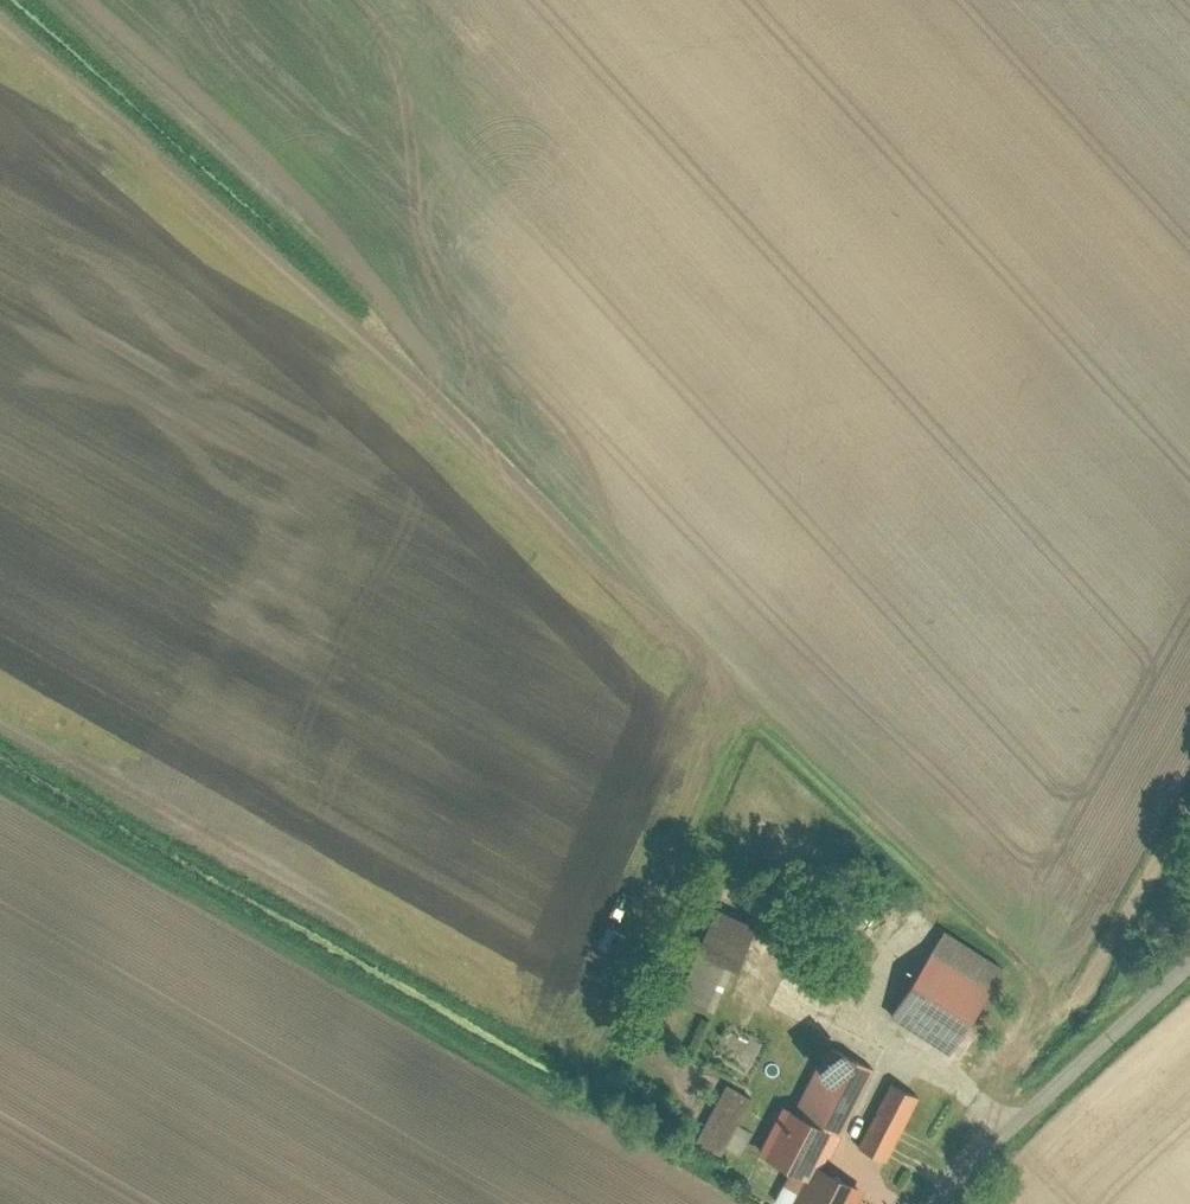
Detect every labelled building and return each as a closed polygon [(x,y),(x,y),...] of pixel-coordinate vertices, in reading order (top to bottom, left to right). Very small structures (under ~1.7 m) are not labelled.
[(740,962),(755,921),(710,905),(695,946),(740,962)] [(936,929),(883,1013),(948,1053),(1000,969),(936,929)] [(827,1032),(793,1094),(839,1119),(873,1057),(827,1032)] [(886,1066),(854,1132),(887,1147),(918,1081),(886,1066)] [(751,1084),(723,1069),(704,1104),(733,1119),(751,1084)] [(762,1141),(813,1168),(795,1200),(802,1203),(858,1203),(873,1176),(823,1149),(839,1119),(788,1092),(762,1141)]
